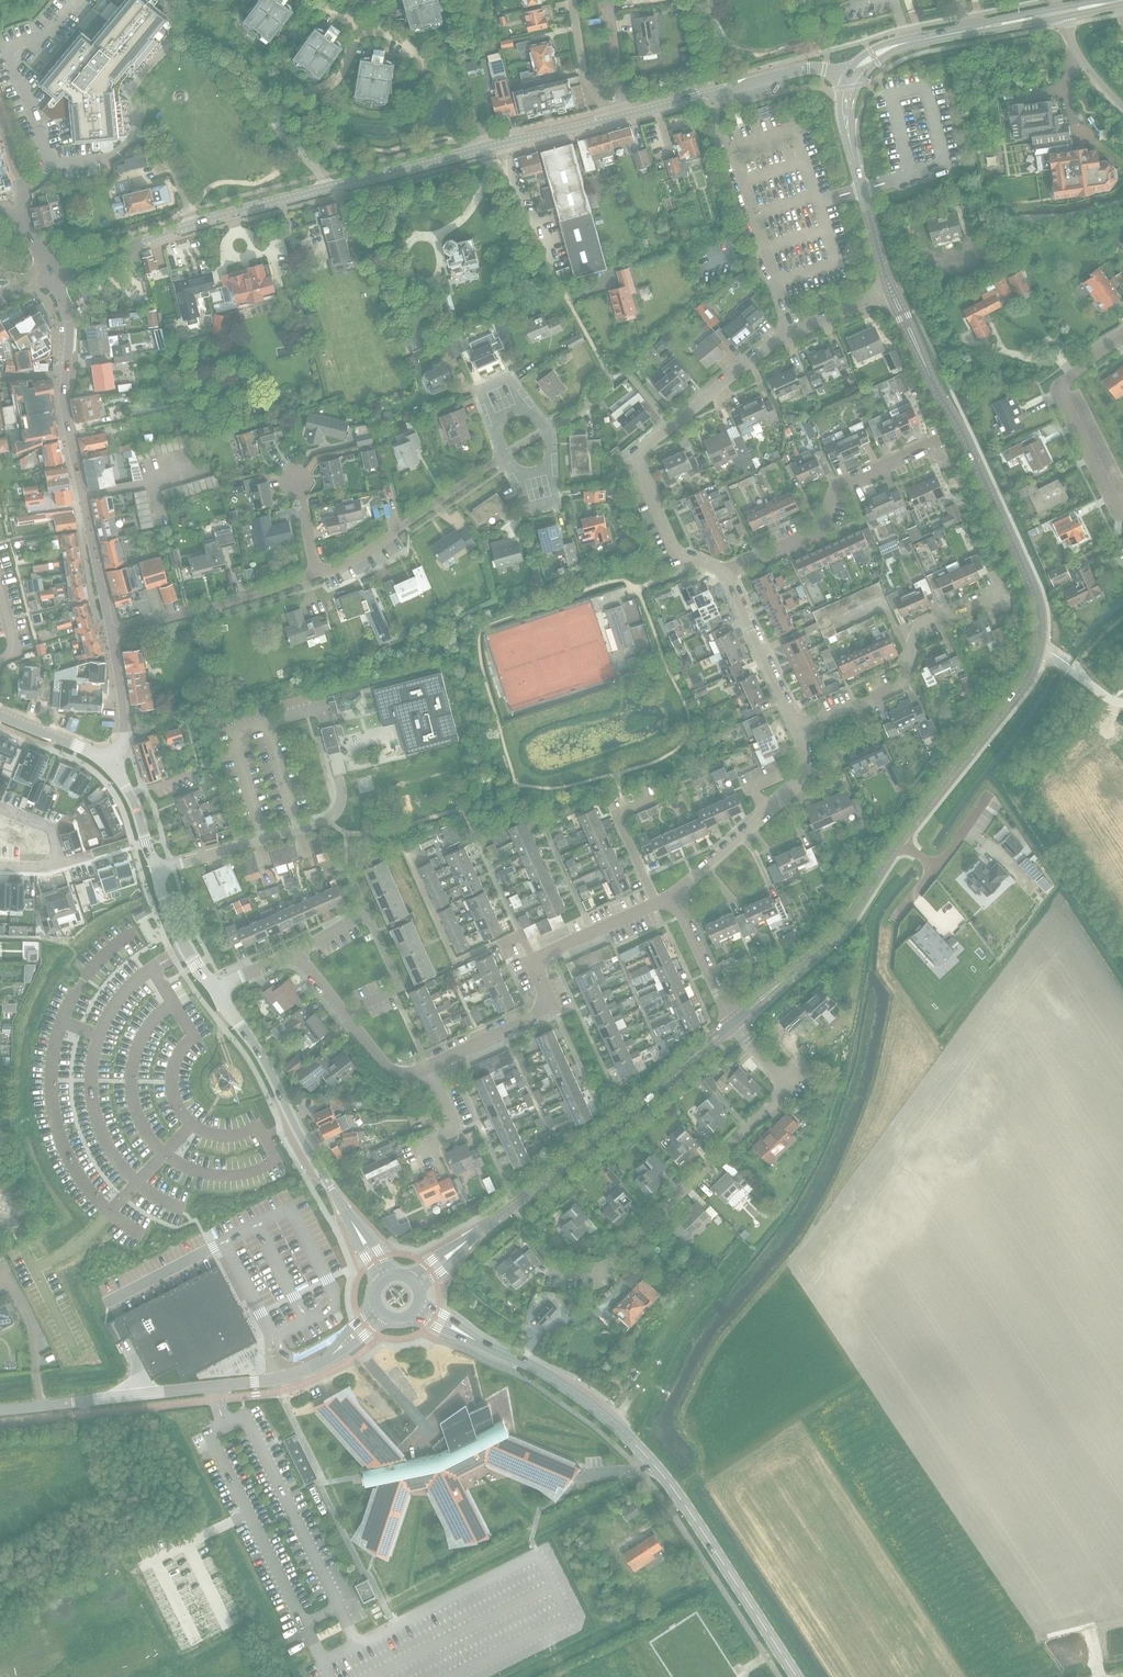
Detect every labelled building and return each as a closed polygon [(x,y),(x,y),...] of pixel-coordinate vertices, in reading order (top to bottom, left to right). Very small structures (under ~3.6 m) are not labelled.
[(39,83),(54,95),(41,110),(52,119),(71,117),(73,142),(93,140),(94,146),(96,148),(98,148),(99,145),(100,145),(99,139),(119,137),(114,89),(117,89),(119,81),(117,79),(131,62),(133,63),(155,37),(153,36),(169,16),(154,4),(158,0),(124,0),(102,26),(93,19),(83,31),(82,31),(39,83)] [(243,22),(268,41),(275,32),(279,34),(282,26),(294,10),(286,0),(287,0),(258,0),(254,5),(247,10),(250,13),(243,22)] [(413,29),(443,21),(440,11),(444,9),(440,1),(439,0),(403,0),(406,10),(406,19),(410,19),(413,29)] [(529,31),(547,26),(545,17),(544,17),(542,8),(525,12),(527,21),(526,21),(529,31)] [(499,16),(501,24),(507,23),(505,15),(499,16)] [(641,54),(661,51),(655,15),(635,18),(641,54)] [(299,50),(293,59),(318,78),(324,69),(328,70),(331,63),(343,47),(336,37),(340,31),(331,24),(327,30),(315,26),(303,42),(297,47),(299,50)] [(502,49),(513,46),(511,39),(500,42),(502,49)] [(538,74),(556,69),(555,65),(556,64),(551,45),(550,45),(549,41),(532,45),(530,40),(517,43),(518,51),(530,48),(535,71),(529,73),(528,71),(521,72),(523,82),(539,78),(538,74)] [(357,86),(356,97),(386,102),(388,91),(392,91),(392,83),(395,63),(384,58),(385,50),(374,48),(373,56),(360,57),(354,84),(357,86)] [(494,86),(496,96),(491,97),(496,115),(508,111),(509,115),(516,114),(504,68),(490,71),(492,81),(496,80),(498,86),(494,86)] [(536,112),(556,107),(571,103),(565,78),(520,89),(519,84),(509,86),(511,92),(515,111),(535,106),(536,112)] [(1013,105),(1009,106),(1011,121),(1012,121),(1014,136),(1032,133),(1033,142),(1034,147),(1032,147),(1032,150),(1034,149),(1035,155),(1036,155),(1071,150),(1067,121),(1062,122),(1061,113),(1057,114),(1056,111),(1055,104),(1050,100),(1039,101),(1039,102),(1022,104),(1022,102),(1013,103),(1013,105)] [(776,113),(774,104),(756,110),(758,119),(776,113)] [(630,126),(608,132),(612,147),(634,140),(630,126)] [(683,131),(673,134),(680,156),(677,157),(677,156),(665,160),(669,174),(688,168),(684,156),(689,154),(690,155),(699,152),(693,130),(684,133),(683,131)] [(608,132),(577,141),(580,149),(581,154),(586,171),(595,168),(593,160),(592,160),(590,154),(600,151),(602,157),(612,154),(614,153),(614,151),(612,147),(608,132)] [(555,145),(554,145),(554,147),(540,151),(571,264),(555,270),(562,281),(575,277),(607,268),(577,161),(578,160),(573,144),(572,142),(555,147),(555,145)] [(1071,150),(1036,155),(1038,170),(1052,168),(1054,181),(1053,181),(1055,197),(1077,194),(1092,192),(1092,191),(1109,188),(1116,179),(1114,167),(1105,160),(1098,161),(1096,152),(1093,149),(1090,150),(1088,152),(1087,152),(1086,147),(1071,150)] [(637,168),(648,165),(644,149),(633,152),(637,168)] [(538,152),(518,157),(523,175),(536,172),(536,175),(538,174),(539,180),(545,178),(538,152)] [(2,183),(9,182),(7,175),(6,176),(0,154),(0,184),(2,183)] [(119,196),(115,197),(119,213),(124,212),(124,213),(128,212),(155,205),(155,204),(168,201),(163,184),(151,188),(150,187),(142,189),(141,187),(132,189),(133,191),(124,194),(119,195),(119,196)] [(47,203),(48,203),(59,200),(58,194),(47,193),(45,193),(47,203)] [(336,202),(319,206),(333,260),(343,258),(350,256),(348,249),(338,211),(336,202)] [(53,223),(48,203),(47,203),(30,207),(35,227),(53,223)] [(933,242),(961,235),(954,210),(926,218),(933,242)] [(463,265),(479,261),(473,237),(458,241),(452,238),(447,239),(444,244),(446,249),(450,252),(451,256),(447,257),(449,264),(450,264),(451,269),(464,266),(463,265)] [(147,272),(158,269),(156,261),(154,261),(152,255),(144,257),(147,272)] [(227,284),(222,286),(226,301),(239,297),(241,304),(250,301),(250,299),(253,299),(254,300),(259,298),(260,297),(262,296),(265,298),(273,295),(274,293),(273,291),(274,288),(270,276),(272,275),(269,263),(262,265),(262,264),(260,264),(258,263),(254,264),(252,266),(250,267),(251,270),(243,272),(243,274),(233,276),(230,274),(225,275),(223,278),(224,281),(227,283),(227,284)] [(1102,309),(1120,296),(1113,285),(1114,284),(1110,279),(1109,280),(1099,266),(1090,273),(1092,276),(1083,282),(1102,309)] [(609,290),(617,317),(625,315),(627,319),(635,317),(634,312),(636,312),(631,293),(636,291),(629,267),(617,271),(621,286),(609,290)] [(172,280),(180,278),(178,271),(170,273),(172,280)] [(981,294),(984,299),(989,311),(1000,306),(995,296),(999,294),(999,295),(1011,289),(1010,288),(1012,286),(1017,294),(1028,289),(1019,271),(1008,277),(1008,278),(1006,279),(1005,277),(993,283),(995,287),(981,294)] [(202,276),(177,282),(185,315),(197,312),(192,291),(216,285),(213,273),(202,276)] [(526,292),(531,298),(537,293),(532,287),(526,292)] [(736,308),(740,313),(722,328),(735,345),(754,329),(750,324),(757,318),(763,313),(749,297),(744,301),(736,308)] [(981,315),(989,311),(984,299),(963,309),(977,337),(989,331),(981,315)] [(52,334),(40,315),(46,312),(39,300),(33,303),(32,301),(26,305),(25,303),(20,306),(19,305),(18,306),(24,317),(25,316),(31,327),(28,329),(29,330),(25,333),(29,341),(32,360),(52,352),(52,334)] [(695,307),(711,327),(720,320),(703,301),(695,307)] [(32,360),(29,341),(25,333),(29,330),(28,329),(31,327),(25,316),(24,317),(18,306),(0,316),(0,322),(8,336),(14,371),(20,370),(20,369),(28,368),(28,369),(33,368),(32,360)] [(109,321),(85,324),(87,338),(107,336),(106,328),(110,327),(109,325),(122,324),(120,313),(108,315),(109,321)] [(551,334),(563,328),(557,316),(546,320),(543,313),(523,321),(530,337),(549,329),(551,334)] [(228,317),(216,314),(213,331),(225,333),(228,317)] [(501,336),(509,332),(502,316),(494,320),(501,336)] [(6,359),(5,370),(14,371),(8,336),(0,322),(0,359),(6,359)] [(858,360),(883,348),(874,326),(848,337),(858,360)] [(404,338),(410,351),(423,345),(417,332),(404,338)] [(570,348),(585,340),(580,332),(566,340),(570,348)] [(107,336),(87,338),(89,353),(112,349),(113,355),(131,353),(129,341),(117,343),(116,334),(107,336)] [(719,359),(725,354),(710,335),(698,345),(701,348),(695,353),(705,364),(716,355),(719,359)] [(455,339),(461,351),(469,348),(464,336),(455,339)] [(494,351),(503,347),(498,336),(486,342),(488,345),(471,353),(477,367),(497,358),(494,351)] [(447,344),(446,344),(453,358),(459,355),(451,337),(446,340),(447,344)] [(815,368),(807,372),(814,388),(823,384),(817,372),(837,363),(839,368),(847,364),(840,348),(835,351),(832,346),(819,352),(819,350),(809,355),(815,368)] [(890,368),(901,363),(895,349),(884,354),(890,368)] [(126,353),(113,355),(114,362),(133,359),(132,352),(131,353),(126,353)] [(557,357),(562,364),(568,359),(563,353),(557,357)] [(684,380),(690,376),(675,358),(663,368),(668,374),(656,384),(667,398),(679,388),(680,390),(687,384),(684,380)] [(92,376),(111,373),(109,361),(90,364),(92,376)] [(445,389),(442,382),(452,378),(446,364),(428,372),(428,373),(426,374),(425,377),(426,380),(428,381),(431,380),(433,385),(431,386),(430,388),(432,393),(434,394),(445,389)] [(804,394),(812,390),(805,374),(797,378),(793,368),(784,372),(785,373),(770,379),(778,395),(800,385),(804,394)] [(551,398),(565,388),(556,375),(557,374),(553,369),(538,380),(542,385),(541,386),(547,394),(548,394),(551,398)] [(1122,387),(1122,376),(1118,370),(1104,380),(1113,394),(1122,387)] [(111,373),(92,376),(94,389),(113,386),(111,373)] [(902,393),(909,389),(903,374),(895,378),(902,393)] [(2,425),(3,424),(16,422),(17,430),(20,429),(22,439),(11,441),(13,453),(41,443),(40,439),(57,436),(54,422),(56,422),(53,408),(54,408),(51,394),(53,394),(50,378),(26,383),(25,380),(0,381),(0,383),(1,386),(9,386),(10,392),(16,391),(18,399),(12,400),(13,404),(1,407),(0,401),(0,412),(2,425)] [(119,390),(131,389),(130,382),(118,384),(119,390)] [(605,404),(615,395),(611,389),(600,398),(605,404)] [(993,402),(1002,420),(1016,413),(1016,414),(1021,411),(1011,392),(993,402)] [(95,393),(88,394),(69,398),(74,421),(100,416),(95,393)] [(749,400),(758,420),(765,417),(767,423),(778,417),(772,403),(765,406),(760,395),(749,400)] [(630,431),(650,415),(637,398),(630,403),(632,406),(618,417),(623,423),(618,426),(624,434),(629,430),(630,431)] [(753,426),(760,423),(758,420),(749,400),(738,405),(743,416),(736,419),(743,434),(750,430),(754,429),(753,426)] [(897,408),(890,411),(892,416),(900,434),(913,429),(909,421),(917,418),(910,402),(897,408)] [(463,418),(466,417),(463,408),(439,417),(444,428),(447,427),(453,444),(470,437),(463,418)] [(345,437),(349,422),(310,412),(306,427),(311,428),(308,439),(320,442),(323,431),(345,437)] [(1002,420),(998,422),(1003,434),(1021,425),(1016,414),(1016,413),(1002,420)] [(900,434),(892,416),(883,421),(880,414),(868,420),(876,437),(883,434),(886,441),(900,434)] [(844,435),(854,456),(865,450),(860,438),(868,435),(861,421),(848,426),(851,432),(844,435)] [(263,443),(277,439),(272,424),(253,430),(253,429),(236,434),(243,458),(259,454),(254,436),(260,434),(263,443)] [(746,474),(757,469),(742,437),(732,442),(724,424),(719,426),(722,432),(705,440),(716,464),(737,454),(741,463),(742,462),(744,466),(743,467),(746,474)] [(834,433),(821,439),(828,453),(836,449),(841,461),(854,456),(844,435),(841,429),(834,433)] [(415,449),(421,446),(415,431),(406,435),(408,440),(393,446),(400,462),(406,460),(408,466),(420,461),(415,449)] [(80,449),(82,458),(82,459),(107,453),(106,449),(95,451),(93,450),(93,448),(107,445),(104,432),(78,437),(80,449)] [(182,434),(186,447),(192,445),(188,432),(182,434)] [(359,445),(374,442),(372,432),(356,435),(359,445)] [(585,467),(589,467),(587,433),(572,434),(573,444),(570,444),(572,474),(585,473),(585,467)] [(182,434),(176,436),(180,448),(186,447),(182,434)] [(180,448),(176,436),(170,437),(174,450),(180,448)] [(170,437),(164,439),(168,452),(174,450),(170,437)] [(158,441),(161,454),(168,452),(164,439),(158,441)] [(1034,468),(1049,461),(1038,439),(1024,446),(1021,441),(1002,451),(1006,460),(1025,451),(1034,468)] [(38,454),(39,456),(60,452),(58,441),(44,444),(41,445),(43,453),(38,454)] [(155,455),(161,454),(158,441),(152,443),(155,455)] [(137,461),(143,459),(140,446),(134,448),(133,443),(118,446),(119,451),(131,449),(132,456),(128,457),(129,464),(130,464),(130,466),(133,480),(142,478),(137,461)] [(152,443),(146,444),(149,457),(155,455),(152,443)] [(143,459),(149,457),(146,444),(140,446),(143,459)] [(366,466),(376,464),(373,449),(362,451),(366,466)] [(684,449),(673,454),(681,471),(687,468),(690,475),(701,470),(694,456),(688,459),(684,449)] [(773,452),(777,460),(782,458),(778,449),(773,452)] [(801,452),(805,462),(813,479),(824,474),(820,465),(826,462),(821,449),(811,454),(808,449),(801,452)] [(40,461),(44,460),(45,465),(62,461),(60,452),(39,456),(40,461)] [(114,483),(109,453),(107,453),(82,459),(88,489),(114,483)] [(675,474),(681,471),(673,454),(662,459),(666,469),(661,471),(667,485),(677,480),(675,474)] [(327,486),(343,483),(337,458),(322,462),(327,486)] [(801,485),(813,479),(805,462),(794,468),(791,462),(785,465),(791,478),(797,476),(801,485)] [(69,488),(65,464),(45,467),(47,479),(46,480),(47,490),(69,488)] [(209,476),(213,488),(219,486),(215,474),(209,476)] [(207,490),(213,488),(209,476),(203,477),(207,490)] [(256,507),(272,503),(267,481),(262,482),(261,476),(243,479),(246,489),(252,488),(256,507)] [(203,477),(197,479),(201,492),(207,490),(203,477)] [(936,498),(944,495),(936,477),(923,482),(922,480),(906,488),(913,504),(934,494),(936,498)] [(1038,512),(1068,497),(1058,478),(1037,488),(1034,481),(1017,489),(1021,497),(1029,493),(1038,512)] [(197,479),(191,481),(195,494),(201,492),(197,479)] [(243,488),(241,479),(228,482),(230,491),(243,488)] [(195,494),(191,481),(185,483),(189,496),(195,494)] [(21,486),(22,494),(24,493),(38,491),(37,483),(21,486)] [(185,483),(179,485),(183,498),(189,496),(185,483)] [(183,498),(179,485),(173,487),(177,499),(183,498)] [(173,487),(167,489),(171,501),(177,499),(173,487)] [(888,487),(877,491),(888,516),(889,519),(896,516),(896,514),(907,510),(900,495),(893,498),(888,487)] [(69,488),(47,490),(43,491),(44,496),(54,494),(55,504),(71,502),(69,488)] [(214,490),(215,496),(222,495),(221,488),(214,490)] [(686,496),(692,508),(709,500),(704,488),(686,496)] [(133,492),(134,498),(147,495),(146,489),(133,492)] [(171,501),(167,489),(161,491),(165,503),(171,501)] [(585,500),(605,499),(604,489),(584,491),(585,500)] [(41,491),(38,491),(24,493),(25,505),(43,502),(41,491)] [(791,491),(780,496),(787,513),(799,508),(791,491)] [(877,521),(888,516),(877,491),(866,496),(871,508),(865,511),(872,525),(878,523),(877,521)] [(94,519),(114,515),(110,494),(90,498),(94,519)] [(134,498),(135,504),(148,501),(147,495),(134,498)] [(479,523),(501,508),(492,496),(483,502),(484,503),(474,510),(473,509),(470,511),(471,513),(472,512),(479,523)] [(787,513),(780,496),(768,501),(776,518),(787,513)] [(724,501),(726,506),(732,503),(730,498),(724,501)] [(346,520),(363,516),(360,500),(337,505),(339,515),(327,518),(330,532),(347,528),(346,520)] [(714,512),(709,500),(692,508),(697,519),(714,512)] [(135,504),(137,510),(150,507),(148,501),(135,504)] [(768,501),(756,506),(764,523),(776,518),(768,501)] [(729,511),(735,509),(732,503),(726,506),(729,511)] [(960,519),(954,504),(946,507),(949,515),(941,518),(944,525),(960,519)] [(764,523),(756,506),(745,511),(753,529),(764,523)] [(138,516),(151,514),(150,507),(137,510),(138,516)] [(36,513),(17,516),(18,524),(37,521),(46,520),(46,518),(54,517),(56,530),(75,527),(73,513),(72,509),(47,512),(36,513)] [(506,522),(514,517),(510,511),(502,517),(506,522)] [(697,519),(702,531),(719,523),(714,512),(697,519)] [(597,543),(612,539),(609,527),(607,528),(603,513),(581,519),(585,533),(579,535),(581,545),(596,541),(597,543)] [(138,516),(139,523),(152,520),(151,514),(138,516)] [(99,540),(117,536),(113,515),(114,515),(94,519),(99,540)] [(281,541),(292,539),(288,522),(270,526),(268,515),(253,518),(256,532),(255,532),(258,550),(276,546),(275,541),(281,540),(281,541)] [(1056,521),(1052,523),(1061,540),(1067,536),(1071,544),(1085,537),(1082,529),(1083,528),(1078,517),(1072,520),(1069,515),(1056,521)] [(152,520),(139,523),(140,529),(153,526),(152,520)] [(702,531),(707,542),(725,535),(719,523),(702,531)] [(123,527),(125,534),(138,531),(136,524),(123,527)] [(913,540),(922,536),(917,524),(907,528),(913,540)] [(557,525),(540,530),(545,549),(555,546),(557,555),(564,553),(568,565),(579,562),(573,541),(562,545),(557,525)] [(205,550),(211,570),(225,567),(220,546),(235,542),(231,526),(214,531),(215,537),(203,541),(205,550)] [(867,543),(874,540),(868,526),(861,530),(861,528),(849,534),(861,561),(863,564),(868,562),(861,547),(868,544),(867,543)] [(937,537),(946,533),(943,527),(935,531),(937,537)] [(442,561),(467,544),(456,529),(431,546),(442,561)] [(62,546),(78,544),(76,531),(54,534),(55,539),(60,538),(62,546)] [(861,561),(849,534),(838,539),(845,554),(851,552),(856,563),(861,561)] [(117,536),(99,540),(105,567),(126,562),(120,535),(117,536)] [(730,546),(725,535),(707,542),(712,554),(730,546)] [(483,550),(490,548),(487,538),(481,540),(483,550)] [(519,542),(511,544),(509,538),(505,539),(504,539),(491,543),(498,566),(523,559),(519,542)] [(845,554),(838,539),(827,544),(839,571),(844,568),(839,557),(845,554)] [(205,550),(203,541),(206,552),(188,557),(193,575),(211,570),(205,550)] [(64,560),(80,557),(78,544),(62,546),(64,560)] [(834,573),(839,571),(827,544),(816,549),(823,565),(829,562),(834,573)] [(173,567),(181,565),(176,547),(168,548),(173,567)] [(823,565),(816,549),(805,554),(817,581),(822,578),(817,567),(823,565)] [(971,560),(960,565),(967,582),(979,577),(976,570),(983,567),(976,552),(969,555),(971,560)] [(811,583),(817,581),(805,554),(793,559),(801,575),(807,572),(811,583)] [(159,555),(138,562),(146,588),(158,584),(158,583),(167,580),(159,555)] [(66,572),(82,570),(80,557),(64,560),(66,572)] [(960,565),(959,565),(957,559),(944,565),(947,571),(955,587),(967,582),(960,565)] [(33,571),(49,569),(48,562),(32,565),(33,571)] [(131,563),(106,571),(112,594),(128,589),(132,601),(141,598),(139,590),(131,563)] [(413,568),(416,575),(395,585),(392,578),(385,582),(390,594),(397,590),(401,600),(432,586),(422,564),(413,568)] [(1078,585),(1064,591),(1071,605),(1085,598),(1100,591),(1097,585),(1087,565),(1072,572),(1078,585)] [(1052,581),(1068,573),(1065,566),(1048,574),(1052,581)] [(67,581),(55,582),(56,587),(67,586),(68,585),(85,584),(84,582),(82,570),(66,572),(67,581)] [(942,593),(955,587),(947,571),(935,576),(933,572),(926,575),(933,589),(939,586),(942,593)] [(753,579),(758,591),(774,584),(769,572),(753,579)] [(779,586),(785,583),(781,574),(775,577),(779,586)] [(28,589),(42,587),(41,578),(27,580),(28,589)] [(916,588),(907,592),(915,610),(928,604),(924,595),(931,592),(924,578),(913,582),(916,588)] [(695,600),(698,608),(714,601),(707,585),(701,588),(698,581),(681,588),(688,604),(695,600)] [(877,596),(883,593),(878,581),(872,584),(877,596)] [(56,587),(52,588),(53,595),(57,594),(57,593),(68,591),(69,599),(88,596),(85,582),(84,582),(85,584),(68,585),(67,586),(56,587)] [(164,603),(177,598),(172,583),(159,587),(164,603)] [(779,595),(774,584),(758,591),(763,602),(779,595)] [(866,586),(872,598),(877,596),(872,584),(866,586)] [(657,601),(673,593),(670,586),(654,593),(657,601)] [(866,586),(848,595),(854,607),(872,598),(866,586)] [(53,595),(52,588),(39,589),(40,597),(53,595)] [(128,589),(112,594),(115,606),(131,601),(132,601),(128,589)] [(363,589),(336,598),(342,616),(365,608),(369,615),(381,641),(394,636),(386,619),(384,620),(371,591),(364,594),(363,589)] [(915,610),(907,592),(899,595),(897,590),(885,595),(891,610),(898,607),(902,616),(915,610)] [(784,606),(779,595),(763,602),(768,613),(784,606)] [(830,603),(836,615),(854,607),(848,595),(830,603)] [(789,607),(795,605),(791,596),(785,599),(789,607)] [(64,622),(92,614),(88,600),(72,605),(73,610),(68,611),(69,616),(55,620),(56,624),(64,622)] [(702,615),(695,618),(690,620),(692,624),(696,622),(699,628),(695,630),(697,635),(718,626),(715,618),(721,616),(714,601),(698,608),(702,615)] [(824,605),(829,617),(829,618),(836,615),(830,603),(824,605)] [(618,649),(634,644),(622,604),(605,609),(618,649)] [(824,605),(812,611),(817,621),(817,623),(829,617),(824,605)] [(789,617),(784,606),(768,613),(773,624),(789,617)] [(304,621),(300,608),(287,612),(289,619),(291,625),(286,627),(287,631),(289,637),(288,637),(289,640),(290,640),(292,644),(307,639),(306,636),(331,627),(328,619),(321,621),(319,616),(304,621)] [(64,622),(56,624),(57,629),(67,626),(72,625),(70,620),(76,619),(78,626),(74,628),(75,633),(79,631),(96,626),(92,614),(64,622)] [(872,616),(866,619),(870,627),(876,641),(885,660),(897,654),(889,635),(882,638),(881,635),(876,624),(872,616)] [(793,626),(789,617),(773,624),(778,634),(793,626)] [(821,630),(833,625),(829,618),(829,617),(817,623),(819,627),(821,630)] [(983,641),(993,637),(984,617),(974,621),(975,625),(965,629),(971,641),(981,636),(983,641)] [(864,630),(870,627),(866,619),(860,622),(864,630)] [(819,627),(817,623),(817,621),(804,627),(806,633),(819,627)] [(721,651),(740,642),(734,629),(727,632),(723,625),(707,633),(710,640),(715,638),(721,651)] [(824,638),(835,634),(838,642),(844,639),(840,631),(836,633),(833,625),(821,630),(824,638)] [(83,644),(100,639),(96,626),(79,631),(83,644)] [(844,639),(850,636),(846,628),(840,631),(844,639)] [(1000,628),(994,631),(1000,645),(1006,642),(1000,628)] [(669,635),(674,646),(681,642),(676,632),(669,635)] [(802,636),(783,645),(788,657),(788,658),(808,649),(807,648),(802,636)] [(83,644),(82,644),(85,652),(75,655),(77,659),(104,651),(101,638),(100,639),(83,644)] [(871,666),(885,660),(876,641),(863,647),(871,666)] [(746,655),(740,642),(721,651),(709,656),(712,663),(724,657),(727,664),(722,666),(725,674),(742,666),(738,658),(746,655)] [(126,671),(144,668),(140,647),(122,650),(123,657),(126,671)] [(825,663),(834,659),(828,647),(820,651),(825,663)] [(863,647),(850,653),(859,672),(871,666),(863,647)] [(808,649),(788,658),(794,670),(813,662),(808,649)] [(925,659),(927,665),(922,667),(924,671),(920,672),(927,686),(936,682),(932,673),(947,666),(950,673),(962,668),(956,655),(949,658),(945,650),(925,659)] [(846,678),(859,672),(850,653),(837,659),(846,678)] [(681,660),(685,668),(693,664),(689,656),(681,660)] [(100,711),(104,662),(90,660),(89,677),(76,676),(77,664),(56,670),(54,670),(51,706),(58,706),(58,707),(100,711)] [(18,679),(17,695),(36,696),(36,693),(40,693),(49,694),(49,686),(52,686),(54,663),(42,662),(42,664),(37,664),(37,666),(25,665),(24,679),(18,679)] [(813,662),(794,670),(800,683),(819,674),(813,662)] [(144,668),(126,671),(127,676),(128,685),(140,683),(146,682),(144,668)] [(738,697),(742,695),(758,687),(756,683),(758,682),(754,674),(747,677),(743,670),(727,677),(730,685),(736,682),(740,690),(735,692),(738,697)] [(441,672),(373,690),(383,725),(397,722),(405,754),(459,740),(441,672)] [(692,679),(696,689),(705,685),(706,684),(702,674),(692,679)] [(819,674),(800,683),(806,696),(815,693),(818,699),(838,689),(835,683),(825,688),(819,674)] [(960,678),(969,697),(977,694),(968,674),(960,678)] [(140,683),(128,685),(130,703),(145,701),(145,709),(154,708),(150,681),(146,682),(140,683)] [(708,691),(705,685),(696,689),(699,696),(708,691)] [(758,703),(766,699),(762,690),(760,691),(758,687),(742,695),(747,707),(742,710),(745,718),(761,710),(758,703)] [(916,718),(919,723),(917,724),(923,739),(937,732),(931,718),(925,720),(918,704),(912,707),(908,698),(899,702),(901,706),(889,712),(893,722),(883,726),(889,738),(899,733),(896,727),(916,718)] [(335,700),(329,701),(332,714),(338,712),(335,700)] [(755,734),(758,741),(773,734),(766,719),(760,721),(757,714),(740,722),(747,737),(755,734)] [(341,723),(335,724),(338,737),(344,735),(341,723)] [(334,724),(321,728),(322,735),(327,754),(328,754),(340,751),(334,725),(334,724)] [(168,742),(183,738),(180,726),(164,730),(168,742)] [(150,742),(157,740),(155,732),(148,735),(149,738),(133,743),(133,744),(145,781),(160,776),(150,742)] [(774,752),(780,749),(773,734),(758,741),(761,748),(753,751),(760,766),(775,760),(777,759),(774,752)] [(4,759),(1,767),(2,767),(0,772),(0,790),(3,792),(22,748),(15,745),(16,743),(8,740),(8,739),(0,736),(0,737),(0,758),(4,759)] [(857,747),(845,753),(853,769),(854,768),(857,775),(867,770),(865,763),(875,758),(878,765),(879,764),(888,760),(880,744),(872,748),(869,741),(862,745),(861,743),(856,745),(857,747)] [(18,762),(14,772),(34,779),(27,797),(36,801),(43,782),(38,780),(47,756),(28,748),(22,764),(18,762)] [(60,762),(54,777),(62,782),(61,783),(70,789),(72,787),(80,792),(88,780),(90,777),(79,771),(77,774),(73,771),(74,768),(60,762)] [(887,768),(895,783),(903,779),(895,764),(887,768)] [(719,768),(722,776),(727,774),(724,766),(719,768)] [(703,776),(699,778),(702,785),(707,783),(703,776)] [(702,785),(699,778),(693,780),(697,788),(702,785)] [(181,811),(199,803),(196,795),(202,792),(200,788),(175,799),(181,811)] [(834,819),(854,810),(845,790),(825,799),(834,819)] [(41,791),(36,806),(47,810),(53,796),(41,791)] [(681,793),(676,795),(679,803),(684,800),(681,793)] [(736,793),(723,799),(730,815),(743,809),(736,793)] [(107,795),(87,804),(92,814),(98,811),(104,825),(98,827),(103,837),(122,828),(117,818),(111,805),(107,795)] [(679,803),(676,795),(671,798),(674,805),(679,803)] [(730,815),(723,799),(711,805),(718,821),(730,815)] [(834,819),(825,799),(806,808),(815,828),(834,819)] [(199,803),(181,811),(186,824),(205,815),(202,808),(207,805),(205,801),(199,803)] [(655,804),(650,807),(654,814),(659,812),(655,804)] [(718,821),(711,805),(698,811),(701,817),(708,833),(709,833),(706,826),(718,821)] [(649,816),(654,814),(650,807),(646,809),(649,816)] [(582,823),(585,829),(601,821),(595,808),(579,816),(582,823)] [(216,826),(214,821),(210,813),(205,815),(186,824),(192,837),(203,832),(204,835),(203,835),(203,837),(215,831),(214,827),(216,826)] [(701,817),(688,823),(696,839),(708,833),(701,817)] [(508,828),(514,841),(531,833),(525,820),(508,828)] [(607,835),(601,821),(585,829),(591,842),(607,835)] [(565,838),(585,829),(582,823),(555,835),(557,841),(565,838)] [(696,839),(688,823),(676,828),(683,844),(696,839)] [(442,828),(445,834),(455,830),(452,824),(442,828)] [(74,828),(59,833),(61,840),(63,840),(66,850),(81,845),(78,835),(76,835),(74,828)] [(676,828),(663,834),(670,850),(683,844),(676,828)] [(457,836),(455,830),(445,834),(447,840),(457,836)] [(215,831),(203,837),(205,845),(219,841),(216,831),(215,832),(215,831)] [(436,831),(430,833),(434,844),(441,841),(436,831)] [(650,839),(646,831),(637,835),(643,849),(645,853),(654,849),(650,839)] [(312,842),(324,838),(322,832),(310,835),(312,842)] [(1010,832),(999,843),(1012,857),(1023,847),(1010,832)] [(430,833),(424,836),(429,846),(434,844),(430,833)] [(537,846),(531,833),(514,841),(520,853),(537,846)] [(670,850),(663,834),(650,840),(658,856),(670,850)] [(613,847),(607,835),(591,842),(597,855),(613,847)] [(423,849),(429,846),(424,836),(418,839),(423,849)] [(460,842),(457,836),(447,840),(450,846),(460,842)] [(326,844),(324,838),(312,842),(313,847),(326,844)] [(568,843),(565,838),(557,841),(560,847),(568,843)] [(294,840),(282,843),(283,850),(296,846),(294,840)] [(486,846),(489,852),(497,849),(494,842),(486,846)] [(285,856),(283,850),(282,843),(269,847),(273,860),(285,856)] [(315,854),(328,850),(326,844),(313,847),(315,854)] [(802,844),(788,850),(796,866),(809,860),(811,866),(818,863),(811,847),(805,850),(802,844)] [(296,846),(283,850),(285,856),(298,852),(296,846)] [(543,859),(537,846),(520,853),(526,866),(543,859)] [(446,855),(451,865),(469,857),(465,847),(446,855)] [(619,860),(613,847),(597,855),(603,868),(619,860)] [(499,854),(497,849),(489,852),(491,857),(499,854)] [(771,865),(767,866),(774,882),(774,883),(775,882),(778,881),(785,878),(791,876),(788,870),(796,866),(788,850),(775,856),(777,862),(771,865)] [(242,855),(244,861),(256,857),(255,851),(242,855)] [(300,858),(298,852),(285,856),(287,862),(300,858)] [(287,862),(285,856),(273,860),(274,866),(287,862)] [(1027,856),(1019,863),(1034,880),(1042,872),(1027,856)] [(246,867),(258,864),(256,857),(244,861),(246,867)] [(455,875),(474,867),(469,857),(451,865),(455,875)] [(566,861),(569,867),(577,864),(574,857),(566,861)] [(127,859),(96,868),(103,891),(134,882),(127,859)] [(549,871),(543,859),(526,866),(532,879),(549,871)] [(382,860),(364,868),(370,880),(376,894),(382,907),(388,922),(392,929),(398,943),(404,956),(410,970),(416,983),(434,975),(428,962),(422,948),(416,935),(409,921),(416,918),(413,911),(406,914),(400,900),(394,886),(388,872),(382,860)] [(625,874),(619,860),(603,868),(609,881),(625,874)] [(997,862),(988,870),(979,860),(965,872),(972,880),(967,884),(976,893),(980,889),(987,896),(1001,883),(1000,882),(1009,874),(997,862)] [(215,900),(242,888),(231,862),(204,875),(215,900)] [(419,867),(423,877),(436,872),(431,862),(419,867)] [(260,870),(258,864),(246,867),(247,874),(260,870)] [(579,869),(577,864),(569,867),(572,873),(579,869)] [(478,877),(474,867),(455,875),(460,885),(478,877)] [(498,871),(501,878),(509,874),(506,868),(498,871)] [(555,884),(549,871),(532,879),(538,892),(555,884)] [(440,882),(436,872),(423,877),(428,887),(440,882)] [(321,879),(319,873),(312,875),(314,881),(321,879)] [(511,879),(509,874),(501,878),(503,883),(511,879)] [(631,886),(625,874),(609,881),(614,894),(631,886)] [(90,877),(82,879),(83,881),(84,886),(92,884),(90,877)] [(464,895),(483,887),(478,877),(460,885),(464,895)] [(294,887),(293,880),(286,882),(288,889),(294,887)] [(9,906),(10,881),(0,881),(0,906),(9,906)] [(10,881),(9,906),(33,907),(33,897),(22,897),(23,882),(10,881)] [(83,881),(74,884),(81,905),(89,902),(84,886),(83,881)] [(444,892),(440,882),(428,887),(432,897),(444,892)] [(578,886),(581,893),(589,890),(586,883),(578,886)] [(47,909),(39,912),(45,933),(60,928),(56,915),(72,910),(75,920),(81,918),(77,905),(74,906),(68,884),(57,888),(57,890),(42,894),(47,909)] [(338,884),(325,890),(333,905),(345,900),(338,884)] [(560,896),(555,884),(538,892),(544,904),(560,896)] [(278,885),(265,889),(267,895),(280,891),(278,885)] [(267,895),(265,889),(258,891),(260,897),(267,895)] [(313,895),(320,911),(333,905),(325,890),(313,895)] [(591,895),(589,890),(581,893),(583,898),(591,895)] [(471,909),(489,901),(485,891),(466,899),(471,909)] [(449,902),(444,892),(432,897),(437,908),(449,902)] [(509,897),(512,903),(520,900),(517,893),(509,897)] [(781,919),(788,916),(779,896),(773,899),(770,894),(758,900),(765,917),(778,911),(781,919)] [(313,895),(300,901),(307,917),(320,911),(313,895)] [(554,915),(560,912),(566,909),(560,896),(544,904),(550,917),(554,915)] [(240,899),(242,905),(248,903),(245,897),(240,899)] [(236,908),(242,905),(240,899),(234,902),(236,908)] [(522,904),(520,900),(512,903),(514,908),(522,904)] [(753,923),(765,917),(758,900),(744,906),(746,911),(741,914),(750,934),(756,931),(753,923)] [(300,901),(288,906),(295,922),(307,917),(300,901)] [(475,920),(494,911),(489,901),(471,909),(475,920)] [(295,922),(288,906),(274,912),(281,928),(295,922)] [(439,912),(444,921),(456,916),(451,906),(439,912)] [(260,912),(263,917),(270,933),(281,928),(274,912),(272,907),(260,912)] [(144,910),(135,915),(136,918),(137,919),(146,913),(144,910)] [(475,920),(480,930),(499,921),(494,911),(475,920)] [(560,927),(566,924),(565,923),(560,912),(554,915),(560,927)] [(732,912),(720,918),(728,935),(729,938),(733,936),(732,933),(740,929),(743,937),(750,934),(741,914),(735,917),(732,912)] [(524,928),(530,926),(532,925),(526,913),(519,917),(524,928)] [(554,915),(550,917),(548,917),(554,929),(560,927),(554,915)] [(460,926),(456,916),(444,921),(448,932),(460,926)] [(263,917),(250,923),(257,939),(270,933),(263,917)] [(548,917),(542,920),(548,932),(554,929),(548,917)] [(720,918),(706,924),(714,941),(716,947),(722,945),(719,939),(728,935),(720,918)] [(542,935),(548,932),(542,920),(536,923),(542,935)] [(927,920),(913,933),(919,939),(917,941),(938,965),(954,950),(950,946),(957,940),(952,935),(946,941),(927,920)] [(485,939),(503,931),(499,921),(480,930),(485,939)] [(235,923),(226,927),(233,943),(242,939),(244,945),(257,939),(250,923),(237,929),(235,923)] [(536,923),(532,925),(530,926),(536,937),(542,935),(536,923)] [(8,934),(26,935),(26,934),(26,925),(9,925),(8,934)] [(465,936),(460,926),(448,932),(453,942),(465,936)] [(530,926),(524,928),(530,940),(536,937),(530,926)] [(661,935),(645,942),(619,954),(622,960),(641,952),(641,951),(647,948),(650,955),(667,948),(661,935)] [(469,946),(465,936),(453,942),(457,952),(469,946)] [(603,947),(608,959),(614,956),(609,945),(603,947)] [(603,947),(597,950),(602,962),(608,959),(603,947)] [(672,960),(667,948),(650,955),(656,967),(672,960)] [(602,962),(597,950),(591,953),(596,964),(599,963),(602,962)] [(465,964),(458,967),(461,971),(460,972),(459,972),(462,979),(468,977),(465,970),(467,968),(478,964),(481,972),(482,973),(498,966),(492,953),(481,959),(479,955),(470,959),(471,961),(465,964)] [(591,953),(585,955),(590,967),(591,967),(596,964),(591,953)] [(590,967),(585,955),(579,958),(585,972),(592,969),(591,967),(590,967)] [(721,969),(736,962),(733,956),(718,963),(721,969)] [(579,958),(573,961),(579,974),(585,972),(579,958)] [(678,972),(672,960),(656,967),(649,970),(634,977),(637,983),(659,973),(661,980),(678,972)] [(579,974),(573,961),(567,963),(573,977),(576,976),(579,974)] [(576,976),(582,988),(597,981),(596,979),(593,972),(601,968),(599,963),(596,964),(591,967),(592,969),(585,972),(579,974),(576,976)] [(634,977),(649,970),(647,964),(628,972),(631,978),(634,977)] [(483,976),(487,984),(488,986),(504,978),(498,966),(482,973),(481,972),(473,975),(475,980),(483,976)] [(684,985),(678,972),(661,980),(664,986),(639,998),(642,1004),(645,1003),(684,985)] [(597,981),(582,988),(587,1001),(603,994),(602,992),(598,984),(606,980),(604,975),(596,979),(597,981)] [(432,996),(431,994),(427,987),(435,983),(433,978),(424,983),(425,984),(410,991),(416,1004),(432,996)] [(488,986),(487,984),(479,988),(481,992),(489,988),(493,996),(494,998),(509,990),(504,978),(488,986)] [(286,1009),(300,998),(293,988),(295,986),(289,979),(276,988),(273,985),(265,991),(273,1002),(278,998),(286,1009)] [(689,997),(684,985),(645,1003),(648,1008),(663,1001),(666,1008),(673,1005),(689,997)] [(801,1002),(781,1020),(790,1031),(800,1022),(797,1018),(806,1009),(814,1018),(826,1007),(828,1010),(835,1003),(820,985),(812,992),(814,994),(803,1005),(801,1002)] [(608,1006),(607,1004),(604,996),(612,992),(610,988),(602,992),(603,994),(587,1001),(593,1013),(608,1006)] [(515,1003),(509,990),(494,998),(493,996),(485,999),(487,1004),(495,1000),(499,1010),(515,1003)] [(416,1004),(421,1016),(437,1008),(436,1007),(433,999),(441,995),(439,991),(431,994),(432,996),(416,1004)] [(654,1021),(657,1027),(695,1010),(689,997),(673,1005),(675,1011),(654,1021)] [(608,1006),(593,1013),(598,1026),(614,1018),(613,1016),(609,1008),(618,1005),(615,1000),(607,1004),(608,1006)] [(421,1016),(427,1028),(443,1021),(442,1019),(438,1011),(447,1007),(445,1003),(436,1007),(437,1008),(421,1016)] [(475,1022),(482,1018),(477,1006),(470,1009),(475,1022)] [(319,1039),(320,1037),(320,1036),(327,1031),(323,1026),(325,1024),(315,1012),(310,1016),(306,1010),(286,1024),(293,1032),(302,1025),(314,1041),(318,1038),(319,1039)] [(681,1023),(684,1030),(700,1023),(695,1010),(657,1027),(654,1029),(656,1035),(681,1023)] [(614,1018),(598,1026),(604,1038),(620,1031),(618,1028),(615,1021),(623,1017),(621,1012),(613,1016),(614,1018)] [(468,1014),(461,1017),(465,1026),(472,1023),(468,1014)] [(450,1015),(442,1019),(443,1021),(427,1028),(433,1041),(449,1033),(444,1023),(452,1020),(450,1015)] [(620,1031),(604,1038),(609,1050),(625,1043),(624,1041),(621,1033),(629,1029),(626,1025),(618,1028),(620,1031)] [(542,1048),(558,1041),(553,1029),(537,1036),(542,1048)] [(625,1043),(609,1050),(615,1063),(631,1056),(630,1054),(626,1045),(634,1042),(632,1037),(624,1041),(625,1043)] [(542,1048),(548,1061),(564,1053),(558,1041),(542,1048)] [(803,1042),(799,1045),(804,1051),(808,1048),(803,1042)] [(663,1058),(670,1052),(667,1046),(660,1049),(663,1058)] [(503,1052),(508,1063),(514,1060),(509,1049),(503,1052)] [(632,1058),(640,1054),(638,1050),(630,1054),(631,1056),(615,1063),(620,1075),(636,1068),(632,1058)] [(324,1052),(298,1072),(312,1089),(320,1083),(321,1072),(320,1071),(322,1070),(334,1085),(358,1066),(346,1051),(332,1062),(324,1052)] [(522,1051),(516,1054),(519,1060),(524,1057),(522,1051)] [(508,1063),(503,1052),(496,1055),(502,1066),(508,1063)] [(569,1066),(564,1053),(548,1061),(554,1073),(569,1066)] [(496,1055),(490,1057),(496,1069),(502,1066),(496,1055)] [(298,1056),(286,1066),(292,1073),(305,1063),(298,1056)] [(496,1069),(490,1057),(485,1060),(490,1072),(496,1069)] [(484,1074),(490,1072),(485,1060),(479,1063),(484,1074)] [(484,1074),(479,1063),(473,1066),(478,1077),(484,1074)] [(527,1063),(521,1066),(524,1072),(530,1069),(527,1063)] [(728,1079),(748,1099),(760,1087),(740,1066),(735,1072),(725,1063),(721,1067),(725,1072),(716,1081),(721,1086),(728,1079)] [(554,1073),(559,1086),(575,1078),(569,1066),(554,1073)] [(533,1075),(530,1069),(524,1072),(527,1078),(533,1075)] [(490,1072),(484,1074),(478,1077),(474,1079),(480,1091),(496,1084),(490,1072)] [(233,1084),(234,1083),(234,1082),(234,1081),(234,1080),(233,1078),(233,1077),(232,1076),(231,1076),(231,1075),(230,1074),(229,1074),(227,1074),(226,1073),(225,1073),(224,1074),(223,1074),(222,1075),(221,1075),(220,1076),(220,1077),(219,1078),(219,1079),(218,1080),(218,1081),(218,1082),(219,1084),(219,1085),(220,1086),(221,1086),(222,1087),(223,1088),(224,1088),(225,1089),(226,1089),(227,1089),(228,1088),(229,1088),(230,1087),(231,1087),(232,1086),(233,1085),(233,1084)] [(517,1082),(523,1079),(519,1073),(514,1075),(517,1082)] [(710,1093),(717,1087),(707,1075),(700,1080),(710,1093)] [(581,1091),(575,1078),(559,1086),(565,1098),(581,1091)] [(480,1091),(486,1103),(501,1096),(496,1084),(480,1091)] [(535,1097),(541,1094),(539,1088),(533,1091),(535,1097)] [(565,1098),(571,1110),(586,1103),(581,1091),(565,1098)] [(544,1100),(541,1094),(535,1097),(538,1103),(544,1100)] [(718,1114),(724,1109),(712,1095),(698,1107),(703,1113),(696,1119),(709,1133),(723,1121),(718,1114)] [(486,1103),(491,1116),(507,1109),(501,1096),(486,1103)] [(529,1107),(534,1104),(531,1098),(526,1100),(529,1107)] [(592,1116),(586,1103),(571,1110),(577,1123),(592,1116)] [(320,1126),(337,1118),(331,1105),(314,1113),(320,1126)] [(799,1120),(804,1115),(796,1107),(791,1112),(799,1120)] [(491,1116),(497,1128),(513,1121),(507,1109),(491,1116)] [(788,1112),(753,1146),(770,1163),(796,1139),(791,1133),(800,1124),(788,1112)] [(550,1113),(544,1116),(547,1121),(553,1118),(550,1113)] [(534,1119),(536,1125),(542,1123),(540,1117),(534,1119)] [(343,1130),(337,1118),(320,1126),(327,1138),(343,1130)] [(556,1125),(553,1118),(547,1121),(550,1128),(556,1125)] [(497,1128),(503,1141),(518,1134),(513,1121),(497,1128)] [(536,1125),(542,1138),(548,1135),(542,1123),(536,1125)] [(673,1141),(666,1147),(679,1162),(691,1152),(686,1146),(689,1143),(695,1149),(701,1143),(696,1137),(695,1138),(682,1124),(668,1136),(673,1141)] [(364,1130),(343,1133),(345,1144),(352,1143),(353,1146),(360,1145),(359,1140),(366,1138),(364,1130)] [(503,1141),(508,1153),(524,1146),(518,1134),(503,1141)] [(545,1144),(551,1141),(548,1135),(542,1138),(545,1144)] [(371,1182),(403,1168),(397,1157),(391,1160),(388,1152),(394,1149),(391,1142),(372,1151),(376,1160),(363,1166),(371,1182)] [(465,1163),(472,1160),(474,1166),(483,1162),(477,1148),(470,1151),(466,1143),(447,1152),(454,1168),(457,1174),(467,1169),(465,1163)] [(338,1145),(332,1148),(339,1159),(344,1155),(338,1145)] [(514,1166),(530,1159),(524,1146),(508,1153),(514,1166)] [(657,1174),(663,1169),(651,1155),(636,1167),(642,1174),(636,1179),(648,1193),(662,1181),(657,1174)] [(438,1182),(433,1170),(426,1173),(428,1177),(416,1182),(423,1198),(426,1204),(444,1196),(456,1190),(450,1176),(438,1182)] [(742,1187),(748,1182),(738,1172),(733,1177),(727,1172),(712,1187),(724,1200),(739,1184),(742,1187)] [(469,1198),(458,1176),(452,1179),(462,1201),(469,1198)] [(623,1208),(632,1200),(619,1186),(605,1197),(610,1203),(603,1209),(616,1224),(628,1214),(623,1208)] [(463,1206),(461,1201),(452,1206),(454,1210),(463,1206)] [(569,1245),(573,1241),(588,1228),(582,1222),(588,1216),(576,1202),(561,1215),(566,1221),(560,1227),(565,1232),(561,1236),(569,1245)] [(703,1223),(710,1217),(696,1203),(690,1209),(691,1210),(681,1220),(678,1217),(668,1227),(671,1230),(680,1238),(684,1234),(685,1234),(686,1235),(687,1235),(688,1234),(689,1234),(702,1221),(703,1223)] [(542,1262),(530,1247),(523,1252),(519,1247),(497,1266),(498,1274),(505,1273),(516,1286),(528,1276),(527,1274),(542,1262)] [(121,1316),(107,1323),(115,1339),(129,1332),(152,1377),(176,1365),(182,1377),(244,1345),(243,1344),(254,1338),(245,1320),(224,1279),(225,1279),(218,1265),(121,1316)] [(637,1319),(635,1317),(646,1304),(649,1306),(657,1298),(639,1281),(613,1308),(619,1314),(619,1316),(628,1325),(631,1325),(637,1319)] [(2,1328),(11,1324),(14,1322),(15,1319),(14,1316),(12,1311),(14,1309),(10,1301),(8,1302),(4,1294),(0,1296),(0,1329),(2,1328)] [(548,1296),(538,1313),(546,1318),(556,1301),(548,1296)] [(464,1541),(490,1536),(465,1488),(458,1475),(486,1461),(516,1474),(555,1490),(558,1484),(564,1486),(580,1466),(515,1438),(505,1434),(509,1432),(503,1420),(493,1424),(488,1404),(469,1413),(467,1404),(441,1422),(445,1435),(439,1440),(433,1446),(438,1453),(436,1454),(406,1460),(404,1457),(395,1447),(346,1392),(341,1397),(337,1393),(314,1405),(368,1465),(370,1467),(363,1469),(363,1473),(364,1475),(365,1478),(365,1482),(379,1479),(360,1536),(367,1538),(365,1544),(374,1549),(375,1550),(376,1551),(387,1558),(408,1494),(410,1489),(427,1485),(433,1496),(455,1539),(461,1536),(464,1541)] [(317,1477),(296,1434),(284,1440),(305,1483),(317,1477)] [(628,1519),(639,1511),(633,1502),(628,1505),(627,1503),(621,1508),(628,1519)] [(653,1553),(662,1547),(654,1534),(623,1554),(633,1570),(655,1556),(653,1553)] [(355,1584),(363,1602),(376,1595),(367,1578),(355,1584)] [(620,1656),(614,1647),(603,1654),(609,1663),(620,1656)]
